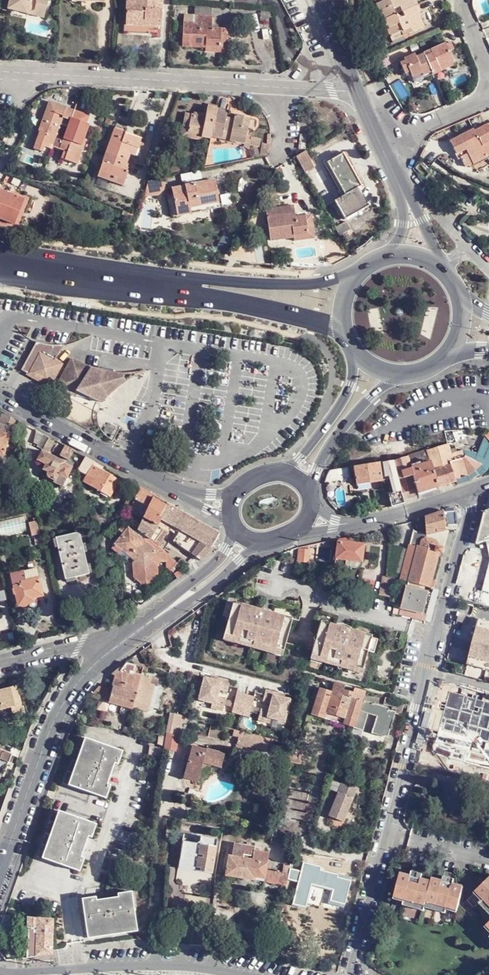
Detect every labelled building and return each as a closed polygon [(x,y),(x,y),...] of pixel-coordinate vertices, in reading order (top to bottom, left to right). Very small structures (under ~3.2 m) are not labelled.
[(8,11),(17,13),(18,9),(45,15),(49,0),(11,0),(8,11)] [(125,25),(145,27),(146,22),(161,24),(163,0),(130,0),(129,11),(126,11),(125,25)] [(416,7),(413,0),(376,0),(385,20),(416,7)] [(420,16),(416,7),(385,20),(392,36),(404,31),(406,36),(425,28),(420,16)] [(18,9),(17,13),(44,20),(45,15),(18,9)] [(183,47),(205,48),(207,48),(207,46),(220,46),(220,40),(227,41),(228,29),(209,28),(209,24),(212,24),(213,15),(184,13),(183,47)] [(145,27),(125,25),(124,25),(123,34),(145,35),(145,27)] [(394,41),(406,36),(404,31),(392,36),(394,41)] [(452,42),(445,45),(449,52),(455,49),(452,42)] [(449,52),(445,45),(424,53),(432,72),(454,63),(449,52)] [(415,83),(433,76),(432,72),(424,53),(416,57),(415,54),(404,58),(405,61),(401,62),(406,74),(410,72),(415,83)] [(455,67),(454,63),(432,72),(433,76),(455,67)] [(42,133),(40,133),(33,150),(42,153),(43,149),(51,151),(52,148),(64,153),(62,160),(77,165),(83,151),(79,150),(80,147),(82,148),(89,126),(79,122),(81,114),(74,112),(72,116),(65,113),(66,109),(49,103),(40,129),(41,129),(43,130),(42,133)] [(184,113),(182,123),(189,125),(188,130),(202,133),(202,135),(203,137),(211,139),(211,136),(222,137),(223,129),(231,131),(230,139),(245,141),(244,144),(251,149),(252,144),(262,145),(263,136),(253,135),(252,139),(247,139),(248,134),(249,126),(243,125),(244,117),(235,115),(234,118),(233,123),(224,121),(226,116),(226,114),(215,111),(216,108),(207,106),(205,117),(184,113)] [(189,125),(182,123),(180,136),(203,139),(203,137),(202,135),(202,133),(188,130),(189,125)] [(476,130),(487,151),(488,155),(488,124),(476,130)] [(487,151),(476,130),(475,128),(451,141),(457,153),(459,152),(460,156),(459,156),(464,166),(472,162),(471,160),(487,151)] [(223,129),(222,137),(230,139),(231,131),(223,129)] [(115,130),(100,172),(109,175),(108,178),(117,182),(118,179),(125,181),(129,171),(125,170),(130,155),(133,147),(137,149),(141,139),(115,130)] [(305,151),(295,157),(304,173),(314,167),(305,151)] [(473,164),(488,155),(487,151),(471,160),(472,162),(473,164)] [(327,163),(345,196),(358,189),(361,187),(342,154),(327,163)] [(109,175),(100,172),(98,179),(123,188),(125,181),(118,179),(117,182),(108,178),(109,175)] [(172,217),(187,214),(186,208),(220,201),(215,181),(173,189),(174,193),(168,194),(172,217)] [(358,189),(345,196),(334,203),(344,221),(368,207),(358,189)] [(12,224),(22,199),(0,190),(0,220),(12,224)] [(79,202),(68,198),(64,208),(74,212),(79,202)] [(186,208),(187,214),(221,208),(220,201),(186,208)] [(269,240),(293,236),(293,234),(306,232),(306,226),(312,225),(310,214),(296,216),(291,217),(290,213),(295,212),(294,204),(264,208),(269,240)] [(346,223),(336,229),(340,237),(351,230),(346,223)] [(293,234),(293,236),(293,240),(314,237),(312,225),(306,226),(306,232),(293,234)] [(340,237),(344,243),(354,237),(351,230),(340,237)] [(29,343),(16,367),(44,382),(55,362),(48,359),(57,342),(52,344),(46,345),(42,345),(35,344),(29,343)] [(74,360),(66,356),(52,383),(64,390),(67,384),(74,388),(96,400),(101,395),(107,389),(117,381),(120,379),(117,370),(107,369),(96,368),(86,365),(74,360)] [(74,388),(67,384),(64,390),(70,394),(74,388)] [(19,437),(15,435),(20,421),(3,412),(0,419),(0,455),(4,456),(9,441),(19,444),(18,440),(19,437)] [(24,438),(28,426),(20,421),(15,435),(19,437),(24,438)] [(50,437),(43,434),(36,447),(43,450),(50,437)] [(473,460),(486,471),(488,466),(488,444),(483,437),(473,460)] [(446,446),(446,444),(426,450),(432,470),(450,464),(452,463),(449,454),(446,446)] [(432,470),(426,450),(408,456),(411,469),(409,470),(417,494),(437,487),(432,470)] [(450,464),(456,482),(467,479),(476,475),(486,471),(473,460),(464,455),(461,450),(449,454),(452,463),(450,464)] [(62,486),(70,467),(63,464),(63,463),(41,453),(37,461),(36,461),(35,461),(35,463),(37,463),(37,462),(44,466),(42,471),(47,473),(47,475),(47,476),(48,477),(54,480),(53,483),(62,486)] [(411,469),(408,456),(393,461),(396,474),(409,470),(411,469)] [(103,468),(85,457),(77,471),(87,476),(83,483),(109,497),(119,481),(101,471),(103,468)] [(396,474),(393,461),(379,463),(381,479),(389,477),(397,476),(396,474)] [(381,479),(379,463),(353,467),(356,486),(381,482),(382,482),(381,479)] [(437,487),(456,482),(450,464),(432,470),(437,487)] [(339,469),(341,480),(342,479),(342,478),(348,478),(347,468),(339,469)] [(333,481),(341,480),(339,469),(331,470),(333,481)] [(404,503),(418,498),(417,494),(409,470),(396,474),(397,476),(401,492),(402,492),(404,503)] [(393,494),(402,492),(401,492),(397,476),(389,477),(392,491),(393,494)] [(392,491),(389,477),(381,479),(382,482),(381,482),(381,485),(392,491)] [(141,489),(134,486),(124,505),(129,509),(134,501),(141,489)] [(160,500),(141,489),(134,501),(148,509),(143,517),(149,520),(160,500)] [(391,508),(404,503),(402,492),(393,494),(388,495),(391,508)] [(137,529),(146,537),(153,543),(165,524),(168,525),(169,526),(170,524),(201,541),(191,554),(201,561),(215,549),(212,546),(220,535),(160,500),(149,520),(143,517),(142,519),(137,529)] [(485,510),(476,543),(488,540),(488,509),(485,510)] [(445,511),(425,517),(427,536),(447,530),(445,511)] [(33,537),(38,536),(35,521),(28,524),(31,538),(33,537)] [(201,541),(170,524),(169,526),(168,525),(164,530),(191,554),(201,541)] [(123,534),(115,545),(130,557),(142,541),(124,526),(120,531),(123,534)] [(440,546),(444,548),(449,530),(447,530),(427,536),(438,539),(441,543),(440,546)] [(401,581),(407,583),(429,588),(429,585),(431,579),(438,553),(440,546),(441,543),(438,539),(427,536),(413,534),(410,547),(409,547),(401,581)] [(146,537),(142,541),(157,554),(161,549),(155,544),(153,543),(146,537)] [(471,563),(488,559),(488,540),(476,543),(471,563)] [(142,541),(130,557),(135,561),(145,570),(157,554),(142,541)] [(363,545),(348,544),(337,543),(334,562),(346,563),(361,565),(363,545)] [(113,548),(127,561),(130,557),(115,545),(113,548)] [(300,547),(298,548),(297,561),(310,562),(310,547),(300,547)] [(161,549),(157,554),(161,558),(166,553),(162,550),(161,549)] [(145,570),(135,561),(133,564),(133,578),(141,584),(149,584),(157,575),(156,568),(160,563),(166,562),(166,566),(171,571),(178,564),(166,553),(161,558),(157,554),(145,570)] [(94,596),(84,555),(60,561),(70,602),(94,596)] [(346,563),(334,562),(333,568),(344,570),(346,563)] [(37,568),(23,571),(25,581),(39,578),(37,568)] [(25,581),(23,571),(10,574),(17,607),(36,602),(35,598),(43,596),(39,578),(25,581)] [(401,581),(396,580),(394,588),(397,589),(393,613),(399,615),(400,608),(406,587),(407,583),(401,581)] [(407,583),(406,587),(432,593),(433,589),(429,588),(407,583)] [(432,593),(406,587),(400,608),(426,615),(432,593)] [(291,619),(269,613),(266,624),(259,622),(261,611),(233,603),(232,605),(228,621),(225,635),(283,651),(291,619)] [(228,621),(232,605),(226,604),(221,619),(228,621)] [(266,624),(269,613),(270,611),(262,608),(261,611),(259,622),(266,624)] [(412,618),(425,622),(426,615),(400,608),(399,615),(412,618)] [(482,620),(478,619),(466,664),(470,665),(482,620)] [(482,620),(470,665),(488,670),(488,621),(482,620)] [(365,657),(371,639),(371,636),(352,630),(348,628),(345,627),(342,638),(333,635),(336,625),(334,625),(320,622),(312,653),(362,668),(365,657)] [(342,638),(345,627),(337,625),(336,625),(333,635),(342,638)] [(283,651),(225,635),(223,641),(282,657),(283,651)] [(371,659),(375,641),(371,639),(365,657),(371,659)] [(360,674),(362,668),(312,653),(310,660),(360,674)] [(107,702),(130,708),(139,675),(142,669),(124,663),(120,669),(115,675),(111,685),(110,689),(107,702)] [(139,675),(130,708),(146,713),(146,712),(154,685),(150,684),(150,681),(146,680),(147,678),(139,675)] [(217,680),(204,677),(198,700),(212,703),(211,708),(223,711),(224,705),(226,700),(217,698),(219,690),(228,692),(230,681),(217,678),(217,680)] [(353,726),(358,711),(362,700),(365,691),(354,688),(353,693),(344,690),(345,685),(335,682),(327,711),(344,716),(343,723),(353,726)] [(20,705),(16,686),(0,690),(0,710),(11,707),(20,705)] [(91,697),(90,697),(107,702),(110,689),(99,687),(91,697)] [(278,694),(265,690),(262,701),(270,703),(267,711),(259,709),(258,714),(256,720),(268,723),(270,718),(283,722),(289,699),(277,696),(278,694)] [(253,697),(237,692),(234,702),(233,707),(231,712),(248,716),(249,711),(250,707),(253,697)] [(362,700),(358,711),(367,714),(376,717),(372,733),(383,737),(391,712),(388,710),(389,708),(362,700)] [(21,711),(20,705),(11,707),(13,713),(21,711)] [(324,718),(343,723),(344,716),(327,711),(324,718)] [(353,726),(352,728),(362,731),(367,714),(358,711),(353,726)] [(165,726),(179,730),(181,717),(179,716),(167,713),(165,726)] [(177,736),(179,730),(165,726),(164,733),(177,736)] [(264,752),(268,739),(241,732),(240,737),(239,745),(264,752)] [(177,736),(164,733),(161,755),(173,758),(177,736)] [(72,785),(88,739),(83,737),(67,783),(72,785)] [(121,751),(88,739),(72,785),(99,795),(105,797),(110,785),(106,783),(113,762),(116,763),(121,751)] [(219,768),(223,752),(189,744),(180,778),(194,782),(200,763),(219,768)] [(1,777),(4,778),(8,767),(12,769),(13,766),(9,764),(12,756),(2,752),(4,746),(0,745),(0,779),(1,777)] [(158,755),(159,746),(149,745),(148,754),(158,755)] [(326,793),(319,809),(328,813),(327,817),(342,823),(356,791),(353,790),(355,787),(344,782),(342,785),(341,784),(335,799),(332,799),(333,796),(326,793)] [(46,860),(62,813),(58,811),(42,859),(46,860)] [(96,824),(62,813),(46,860),(80,872),(84,857),(82,856),(89,835),(91,836),(96,824)] [(272,822),(269,837),(277,838),(278,832),(280,824),(272,822)] [(216,840),(183,834),(178,860),(195,863),(194,872),(210,875),(216,840)] [(228,857),(265,864),(267,855),(252,852),(253,848),(230,844),(228,857)] [(224,877),(262,883),(264,871),(265,864),(228,857),(227,857),(224,877)] [(195,863),(178,860),(177,869),(194,872),(195,863)] [(333,889),(336,877),(338,872),(325,869),(326,865),(310,861),(309,863),(302,861),(292,902),(305,905),(311,884),(333,889)] [(419,886),(421,879),(424,870),(414,867),(411,877),(409,883),(419,886)] [(284,887),(286,876),(281,875),(264,871),(262,883),(284,887)] [(451,890),(454,884),(456,875),(445,872),(443,881),(441,887),(451,890)] [(463,886),(454,884),(451,890),(441,887),(443,881),(432,878),(431,882),(421,879),(419,886),(409,883),(411,877),(400,874),(395,895),(405,898),(404,902),(425,907),(426,904),(447,909),(447,906),(457,909),(463,886)] [(351,881),(336,877),(333,889),(331,895),(329,894),(326,904),(328,905),(327,912),(342,916),(351,881)] [(479,888),(485,895),(483,898),(488,905),(488,880),(479,888)] [(479,888),(475,891),(481,898),(481,900),(480,901),(488,913),(488,905),(483,898),(485,895),(479,888)] [(87,933),(136,926),(132,892),(118,894),(118,897),(97,900),(97,897),(83,899),(87,933)] [(405,898),(395,895),(394,901),(404,904),(404,902),(405,898)] [(404,902),(404,904),(403,907),(424,912),(424,909),(425,907),(404,902)] [(425,907),(424,909),(445,914),(446,912),(447,909),(426,904),(425,907)] [(447,909),(446,912),(456,914),(457,909),(447,906),(447,909)] [(25,958),(51,954),(53,919),(27,918),(26,929),(36,930),(35,948),(26,947),(25,958)] [(137,931),(136,926),(87,933),(88,938),(137,931)]
